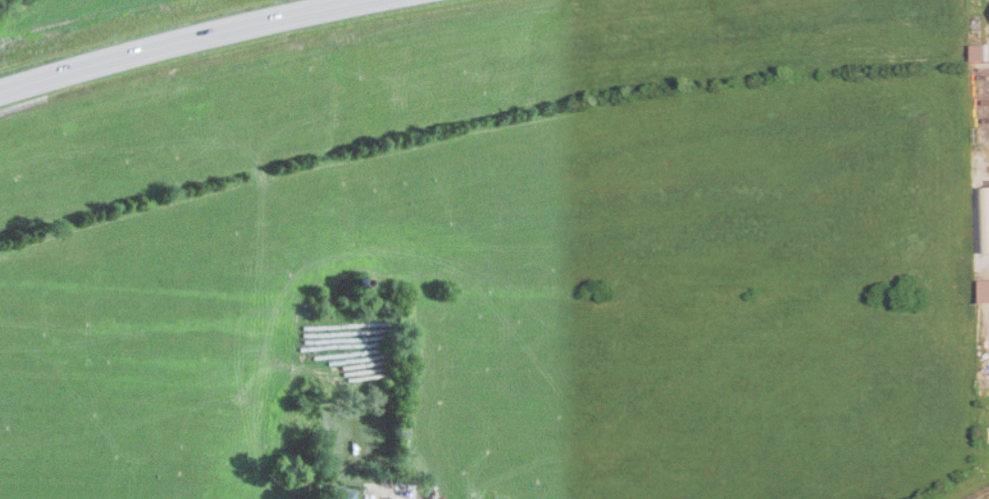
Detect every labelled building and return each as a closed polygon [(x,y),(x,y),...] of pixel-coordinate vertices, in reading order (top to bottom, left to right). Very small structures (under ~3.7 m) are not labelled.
[(975,60),(988,60),(988,46),(975,46),(975,60)] [(979,187),(980,254),(988,254),(988,187),(979,187)] [(404,498),(405,486),(396,485),(395,498),(404,498)] [(354,487),(328,487),(328,498),(354,498),(354,487)]
